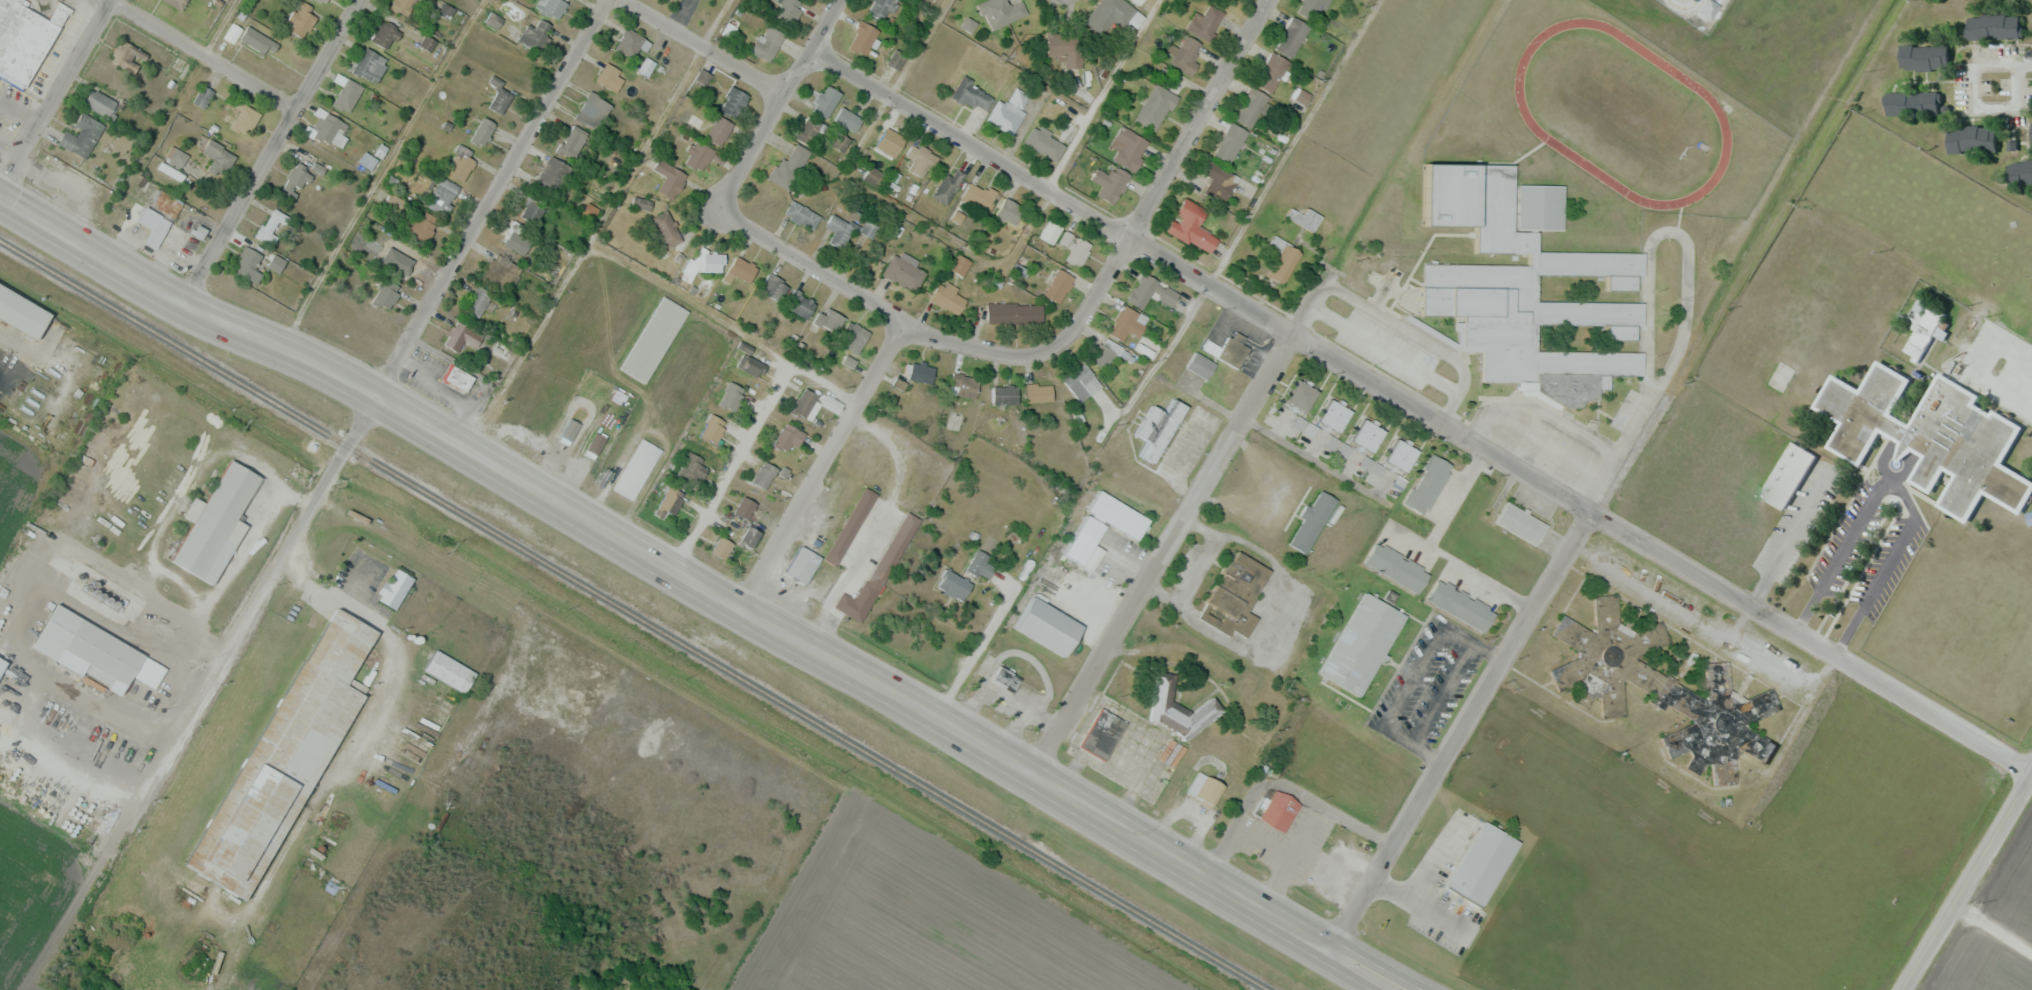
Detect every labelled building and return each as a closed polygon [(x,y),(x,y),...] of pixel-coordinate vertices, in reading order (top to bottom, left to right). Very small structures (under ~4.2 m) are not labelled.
[(21,92),(0,80),(0,0),(18,0),(27,5),(24,11),(57,30),(21,92)] [(181,10),(187,0),(163,0),(181,10)] [(389,6),(405,17),(416,0),(393,0),(389,6)] [(568,2),(564,0),(545,0),(540,9),(557,20),(568,2)] [(796,0),(780,0),(771,15),(790,27),(804,5),(796,0)] [(899,0),(874,0),(866,8),(880,22),(900,1),(899,0)] [(1027,14),(1021,1),(1010,6),(1007,0),(985,0),(978,4),(991,31),(1027,14)] [(1124,0),(1101,0),(1083,21),(1101,36),(1114,20),(1123,27),(1137,10),(1124,0)] [(1295,4),(1308,19),(1332,0),(1300,0),(1295,4)] [(1705,0),(1702,0),(1693,10),(1705,20),(1715,8),(1705,0)] [(302,39),(319,15),(301,2),(284,27),(302,39)] [(1227,15),(1209,3),(1200,17),(1194,13),(1184,27),(1208,43),(1227,15)] [(1310,25),(1291,16),(1275,49),(1293,58),(1310,25)] [(520,43),(526,40),(530,53),(552,45),(543,18),(514,28),(520,43)] [(1969,42),(1968,20),(2017,19),(2018,41),(1969,42)] [(401,32),(382,20),(369,38),(388,51),(401,32)] [(866,55),(878,29),(860,21),(848,47),(866,55)] [(749,50),(766,63),(786,38),(769,24),(749,50)] [(280,44),(247,27),(239,42),(272,59),(280,44)] [(650,44),(628,28),(614,47),(632,60),(640,47),(645,51),(650,44)] [(1082,68),(1081,30),(1046,31),(1047,55),(1065,55),(1066,68),(1082,68)] [(1199,64),(1192,60),(1201,44),(1181,33),(1165,61),(1192,76),(1199,64)] [(389,61),(363,47),(350,71),(375,85),(389,61)] [(1901,72),(1901,48),(1951,48),(1951,72),(1901,72)] [(897,69),(903,56),(894,52),(889,65),(897,69)] [(1289,62),(1272,52),(1254,82),(1271,93),(1289,62)] [(596,83),(615,92),(625,73),(605,63),(596,83)] [(500,87),(503,81),(492,76),(488,83),(498,88),(488,107),(502,115),(513,94),(500,87)] [(973,79),(958,76),(954,103),(988,109),(991,94),(971,90),(973,79)] [(350,114),(363,87),(345,79),(333,106),(350,114)] [(1176,94),(1153,84),(1136,120),(1159,131),(1176,94)] [(826,119),(842,95),(827,85),(811,109),(826,119)] [(193,103),(203,109),(213,92),(203,86),(193,103)] [(748,94),(729,87),(719,113),(738,120),(748,94)] [(986,121),(1011,135),(1033,97),(1016,87),(1006,104),(998,100),(986,121)] [(83,104),(109,118),(117,102),(92,89),(83,104)] [(1274,102),(1250,89),(1233,118),(1250,128),(1260,112),(1266,116),(1274,102)] [(595,132),(612,106),(591,92),(573,118),(595,132)] [(1885,95),(1886,119),(1937,118),(1936,94),(1885,95)] [(245,137),(261,116),(247,106),(231,127),(245,137)] [(855,132),(863,119),(841,108),(834,121),(855,132)] [(64,130),(57,145),(87,159),(104,124),(81,113),(74,126),(80,128),(76,136),(64,130)] [(343,123),(326,113),(313,134),(340,150),(348,138),(338,131),(343,123)] [(718,148),(734,127),(718,115),(702,136),(718,148)] [(822,126),(809,115),(793,135),(806,146),(822,126)] [(496,125),(483,117),(470,140),(483,148),(496,125)] [(1212,155),(1231,164),(1247,131),(1229,122),(1212,155)] [(573,160),(588,134),(572,125),(558,151),(573,160)] [(1066,144),(1034,125),(1024,143),(1056,162),(1066,144)] [(1150,141),(1120,126),(1110,146),(1117,149),(1112,160),(1136,171),(1150,141)] [(890,164),(906,142),(885,127),(870,148),(890,164)] [(1947,130),(1948,156),(1996,154),(1994,127),(1947,130)] [(236,157),(210,139),(201,151),(214,160),(207,169),(221,179),(236,157)] [(714,152),(695,141),(683,162),(702,173),(714,152)] [(790,191),(810,151),(794,143),(781,169),(774,165),(767,179),(790,191)] [(937,155),(912,143),(906,157),(916,162),(911,172),(926,179),(937,155)] [(472,151),(460,145),(444,173),(463,183),(475,161),(468,158),(472,151)] [(180,169),(188,156),(172,146),(164,160),(180,169)] [(376,160),(365,154),(360,163),(371,169),(376,160)] [(572,169),(552,156),(536,179),(556,193),(572,169)] [(312,165),(303,157),(277,189),(292,201),(312,176),(306,172),(312,165)] [(687,176),(659,160),(653,170),(665,177),(657,191),(673,200),(687,176)] [(1201,171),(1212,178),(1203,194),(1223,205),(1239,178),(1207,160),(1201,171)] [(1113,205),(1131,176),(1112,164),(1107,173),(1097,167),(1090,179),(1102,187),(1097,195),(1113,205)] [(2008,189),(2031,188),(2031,166),(2008,167),(2008,189)] [(882,187),(887,176),(871,167),(865,179),(882,187)] [(951,177),(943,173),(932,199),(949,206),(963,172),(955,169),(951,177)] [(444,216),(461,188),(441,176),(424,204),(444,216)] [(987,212),(997,195),(970,181),(961,198),(987,212)] [(1518,228),(1540,228),(1540,246),(1563,246),(1563,184),(1518,184),(1518,228)] [(1024,210),(1006,198),(996,214),(1014,226),(1024,210)] [(1166,230),(1210,253),(1218,238),(1198,227),(1207,210),(1183,198),(1166,230)] [(545,208),(528,200),(520,217),(536,225),(545,208)] [(783,216),(813,231),(821,216),(791,200),(783,216)] [(144,242),(157,249),(171,222),(145,208),(137,223),(151,230),(144,242)] [(1312,231),(1322,217),(1308,208),(1298,222),(1312,231)] [(277,237),(272,234),(280,217),(266,210),(253,235),(273,245),(277,237)] [(436,217),(409,211),(404,236),(431,241),(436,217)] [(654,217),(666,248),(681,242),(669,211),(654,217)] [(844,249),(852,229),(873,238),(879,225),(864,219),(861,227),(830,214),(825,227),(833,230),(828,243),(844,249)] [(1393,252),(1491,255),(1491,264),(1422,263),(1422,286),(1536,289),(1537,240),(1490,239),(1490,219),(1394,217),(1393,252)] [(1052,244),(1062,226),(1049,219),(1039,236),(1052,244)] [(501,243),(522,257),(536,236),(515,221),(501,243)] [(1270,245),(1279,250),(1267,276),(1284,284),(1301,249),(1274,236),(1270,245)] [(421,253),(406,245),(391,271),(406,280),(421,253)] [(233,270),(257,285),(263,275),(254,269),(262,256),(247,247),(233,270)] [(919,260),(896,248),(881,274),(914,292),(926,271),(916,266),(919,260)] [(972,262),(959,253),(949,266),(962,275),(972,262)] [(704,272),(723,272),(723,254),(704,254),(704,272)] [(734,276),(749,284),(758,269),(737,256),(723,279),(730,283),(734,276)] [(486,286),(517,286),(517,263),(486,263),(486,286)] [(1060,303),(1074,277),(1058,268),(1044,294),(1060,303)] [(1143,309),(1151,294),(1172,306),(1179,292),(1142,272),(1126,300),(1143,309)] [(779,302),(789,285),(769,274),(759,291),(779,302)] [(929,299),(956,317),(967,299),(954,291),(958,285),(944,276),(929,299)] [(371,303),(388,312),(402,288),(385,279),(371,303)] [(479,319),(492,293),(476,286),(464,311),(479,319)] [(36,346),(0,324),(0,289),(52,319),(36,346)] [(807,319),(817,302),(794,289),(785,306),(807,319)] [(1912,330),(1901,352),(1918,360),(1931,335),(1940,340),(1948,325),(1940,321),(1944,314),(1927,305),(1931,296),(1921,290),(1908,316),(1897,311),(1892,320),(1912,330)] [(1642,324),(1643,301),(1531,300),(1531,322),(1464,321),(1464,345),(1530,346),(1530,323),(1642,324)] [(619,370),(661,301),(687,316),(645,385),(619,370)] [(987,323),(1042,323),(1042,303),(987,303),(987,323)] [(1128,331),(1138,337),(1148,318),(1122,304),(1106,332),(1123,341),(1128,331)] [(814,321),(835,334),(845,317),(824,305),(814,321)] [(475,347),(482,336),(457,321),(443,343),(457,352),(464,340),(475,347)] [(870,336),(855,321),(838,337),(854,352),(870,336)] [(1201,347),(1238,368),(1252,343),(1231,331),(1222,347),(1206,339),(1201,347)] [(1156,342),(1143,334),(1135,347),(1147,355),(1156,342)] [(1105,367),(1119,349),(1107,339),(1093,358),(1105,367)] [(752,347),(740,342),(737,349),(742,351),(735,367),(759,377),(765,363),(748,356),(752,347)] [(1643,353),(1535,350),(1534,401),(1583,402),(1583,399),(1599,399),(1599,374),(1642,375),(1643,353)] [(1186,367),(1207,379),(1216,363),(1195,351),(1186,367)] [(1907,425),(1888,414),(1908,379),(1875,360),(1857,390),(1829,375),(1811,407),(1839,423),(1825,447),(1858,466),(1877,432),(1921,457),(1907,481),(1937,480),(1943,470),(1952,476),(1935,506),(1965,523),(1981,494),(2016,514),(2019,514),(2031,491),(2031,483),(1999,465),(2020,428),(1992,411),(1985,412),(1974,406),(1974,395),(1936,373),(1907,425)] [(931,385),(935,368),(912,362),(907,378),(931,385)] [(1062,379),(1073,393),(1084,385),(1091,394),(1102,386),(1084,362),(1062,379)] [(442,379),(467,391),(474,377),(449,364),(442,379)] [(958,386),(955,393),(973,400),(980,380),(954,371),(950,383),(958,386)] [(1318,391),(1296,377),(1282,400),(1305,413),(1318,391)] [(733,412),(747,391),(730,380),(717,401),(733,412)] [(1026,401),(1052,401),(1052,383),(1026,383),(1026,401)] [(1017,404),(1017,385),(992,385),(992,404),(1017,404)] [(822,406),(815,399),(817,397),(808,388),(791,406),(807,421),(822,406)] [(1352,410),(1331,398),(1318,420),(1339,432),(1352,410)] [(726,419),(707,414),(701,440),(719,445),(726,419)] [(571,444),(579,422),(566,417),(558,439),(571,444)] [(1374,452),(1386,429),(1364,418),(1352,441),(1374,452)] [(800,447),(805,429),(780,423),(773,447),(788,451),(790,444),(800,447)] [(594,459),(607,437),(596,431),(584,454),(594,459)] [(1385,460),(1406,473),(1420,451),(1398,438),(1385,460)] [(1815,457),(1788,442),(1757,497),(1783,512),(1815,457)] [(613,492),(642,443),(661,454),(632,503),(613,492)] [(705,478),(705,466),(701,466),(701,454),(682,454),(682,478),(705,478)] [(214,585),(247,524),(238,520),(262,476),(230,459),(207,503),(194,496),(183,518),(188,520),(167,559),(214,585)] [(777,468),(763,460),(752,482),(766,489),(777,468)] [(1379,478),(1385,468),(1377,464),(1371,473),(1379,478)] [(664,516),(665,512),(675,515),(684,492),(668,485),(656,513),(664,516)] [(875,492),(862,486),(826,561),(839,567),(875,492)] [(1338,499),(1320,489),(1288,543),(1305,553),(1338,499)] [(1147,524),(1135,545),(1086,514),(1098,494),(1147,524)] [(757,504),(744,496),(734,512),(747,520),(757,504)] [(1548,523),(1506,502),(1495,524),(1537,545),(1548,523)] [(887,545),(901,553),(921,520),(908,512),(887,545)] [(761,532),(749,525),(739,541),(751,548),(761,532)] [(1063,559),(1078,534),(1096,545),(1081,569),(1063,559)] [(734,544),(720,536),(711,552),(724,560),(734,544)] [(784,575),(799,549),(819,561),(804,587),(784,575)] [(988,580),(996,564),(988,561),(991,555),(977,549),(967,570),(988,580)] [(1271,569),(1235,550),(1199,618),(1230,635),(1233,630),(1248,638),(1259,617),(1249,611),(1271,569)] [(377,598),(395,610),(414,579),(396,568),(377,598)] [(963,600),(972,583),(947,569),(937,587),(963,600)] [(854,599),(841,592),(833,607),(862,622),(879,589),(863,581),(854,599)] [(1036,613),(1045,600),(1034,592),(1024,604),(1036,613)] [(1723,706),(1637,662),(1637,659),(1644,647),(1644,638),(1632,638),(1633,631),(1617,623),(1618,595),(1596,595),(1595,631),(1593,631),(1563,615),(1551,637),(1598,662),(1591,673),(1582,673),(1576,684),(1592,692),(1603,693),(1606,687),(1609,688),(1618,688),(1623,680),(1707,727),(1716,727),(1716,719),(1723,706)] [(1360,700),(1317,676),(1361,598),(1403,621),(1360,700)] [(1032,601),(1078,628),(1061,658),(1014,631),(1032,601)] [(189,869),(251,902),(365,685),(352,679),(378,630),(329,604),(189,869)] [(32,647),(58,661),(64,649),(89,662),(84,671),(110,685),(114,678),(128,686),(132,677),(155,689),(168,665),(54,605),(32,647)] [(476,673),(435,649),(423,669),(464,694),(476,673)] [(1019,678),(1001,665),(992,677),(1010,690),(1019,678)] [(1197,708),(1172,705),(1176,673),(1157,671),(1150,722),(1176,726),(1185,739),(1225,712),(1214,697),(1197,708)] [(401,753),(423,765),(457,703),(435,691),(401,753)] [(1079,750),(1101,713),(1124,726),(1101,763),(1079,750)] [(1187,792),(1212,808),(1225,786),(1200,770),(1187,792)] [(1281,838),(1257,823),(1275,793),(1299,808),(1281,838)] [(1445,889),(1482,827),(1516,847),(1480,909),(1445,889)]
